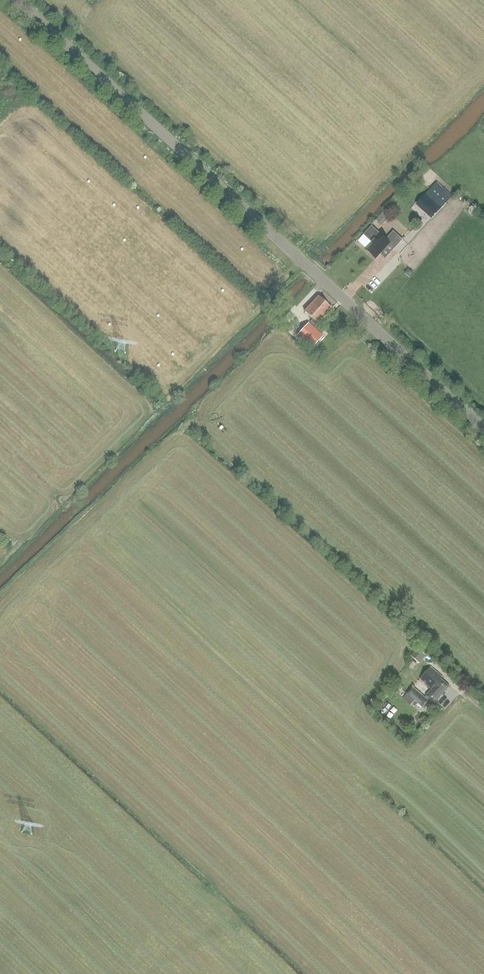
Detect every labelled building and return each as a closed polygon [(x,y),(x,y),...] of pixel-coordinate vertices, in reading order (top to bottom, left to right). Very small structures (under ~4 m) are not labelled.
[(425,194),(417,202),(433,216),(441,208),(436,204),(428,197),(425,194)] [(415,208),(428,220),(432,215),(419,204),(415,208)] [(380,214),(376,220),(381,224),(385,219),(380,214)] [(366,249),(376,259),(388,245),(394,250),(403,240),(394,231),(386,239),(380,234),(372,227),(365,235),(373,242),(366,249)] [(312,318),(310,321),(315,326),(331,308),(318,296),(304,311),(312,318)] [(299,337),(312,349),(317,343),(323,337),(310,325),(304,331),(299,337)] [(425,655),(417,648),(411,656),(418,662),(425,655)] [(434,703),(449,686),(441,680),(443,678),(430,667),(420,678),(432,689),(425,698),(428,700),(429,699),(434,703)] [(428,700),(425,698),(412,687),(407,693),(423,707),(428,701),(428,700)] [(400,724),(397,729),(403,734),(407,729),(400,724)]
